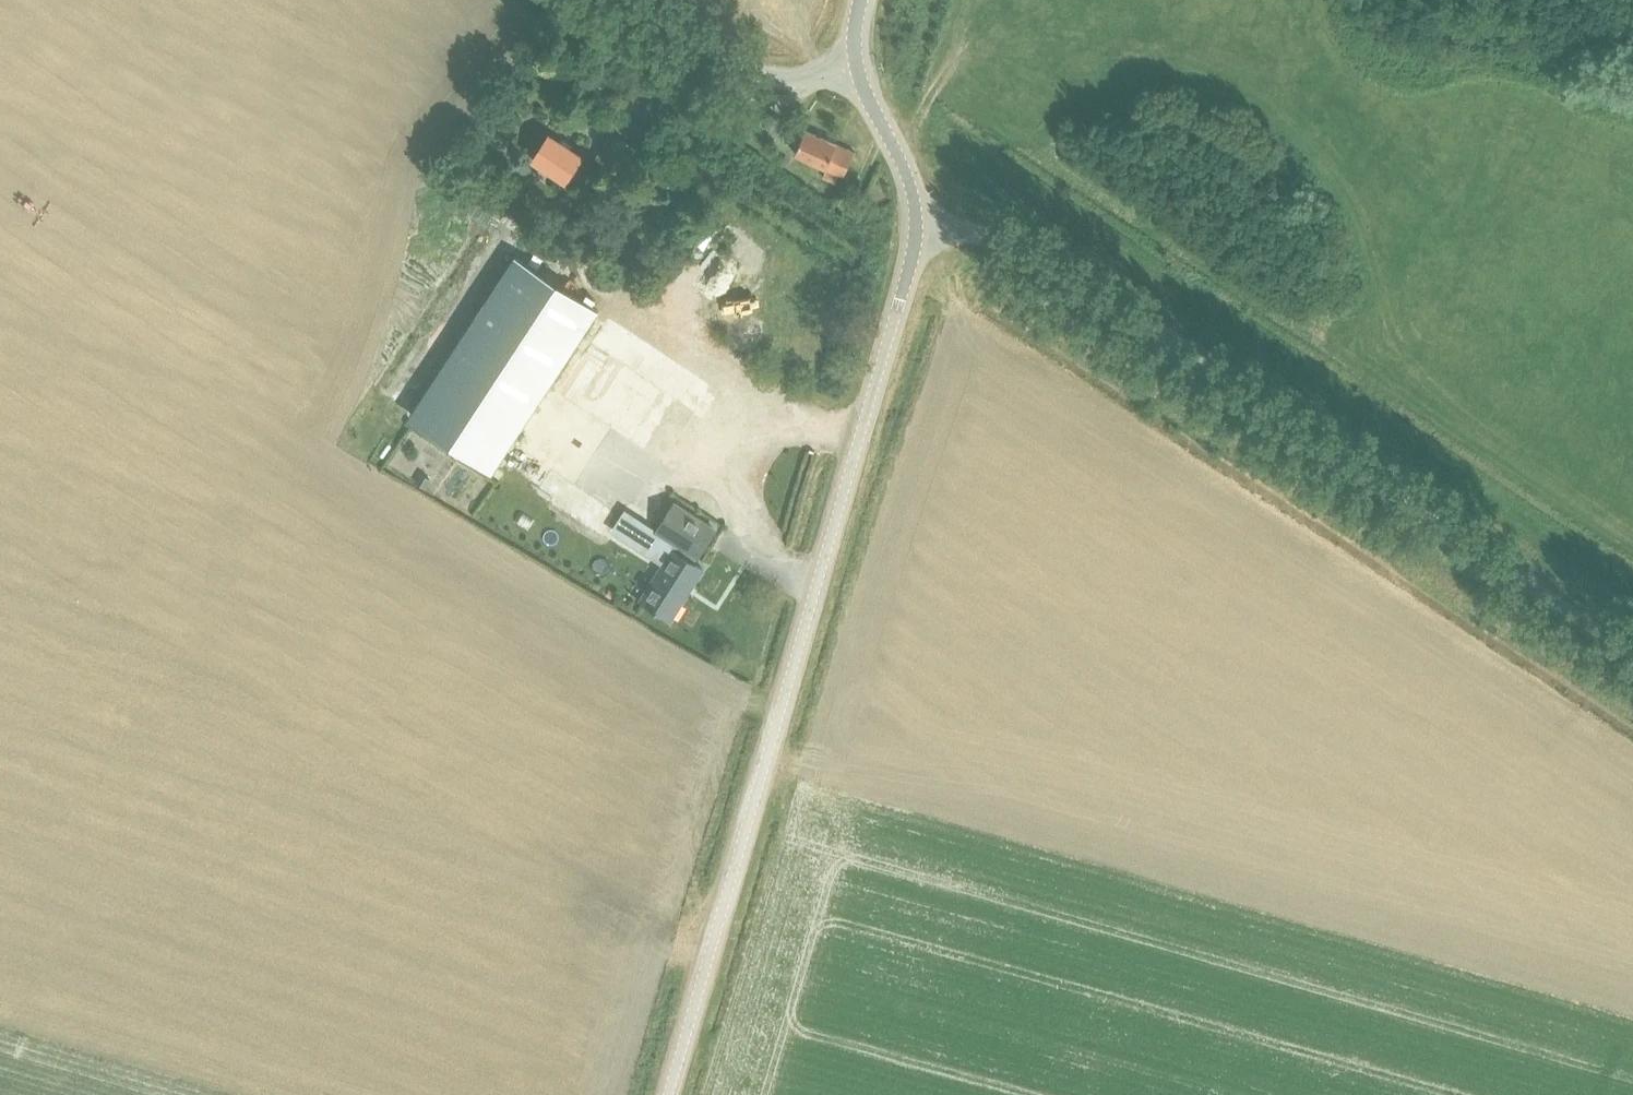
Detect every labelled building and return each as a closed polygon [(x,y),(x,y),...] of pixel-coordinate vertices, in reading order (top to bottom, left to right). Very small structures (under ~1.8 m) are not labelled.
[(789,136),(788,140),(798,144),(795,152),(826,166),(839,172),(843,174),(853,152),(794,125),(789,136)] [(533,160),(566,181),(582,156),(549,134),(533,160)] [(826,166),(822,176),(835,182),(839,172),(826,166)] [(514,256),(410,415),(494,470),(598,311),(514,256)] [(686,434),(718,384),(619,322),(611,336),(616,339),(604,359),(606,360),(595,378),(686,434)] [(672,468),(690,442),(587,371),(569,397),(672,468)] [(420,472),(415,480),(423,486),(429,477),(420,472)] [(565,477),(559,485),(601,515),(607,506),(565,477)] [(553,486),(543,502),(606,539),(615,524),(553,486)] [(673,549),(641,600),(670,619),(703,568),(693,562),(714,529),(674,504),(657,529),(677,542),(673,549)]
